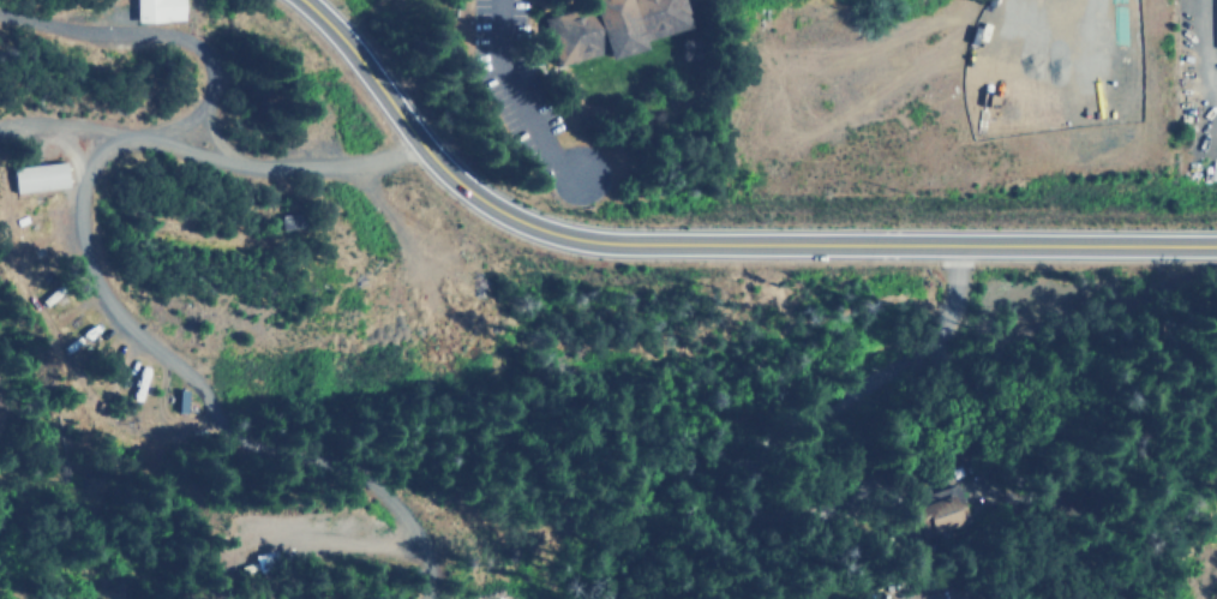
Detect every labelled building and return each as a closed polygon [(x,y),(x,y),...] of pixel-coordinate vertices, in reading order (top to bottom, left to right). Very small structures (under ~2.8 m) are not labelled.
[(181,20),(180,0),(133,0),(133,22),(181,20)] [(596,54),(598,59),(633,50),(631,41),(682,28),(674,0),(582,0),(584,7),(540,19),(552,65),(596,54)] [(953,527),(966,521),(965,514),(958,499),(957,486),(925,491),(924,489),(912,495),(913,505),(906,509),(907,515),(915,532),(953,527)]
